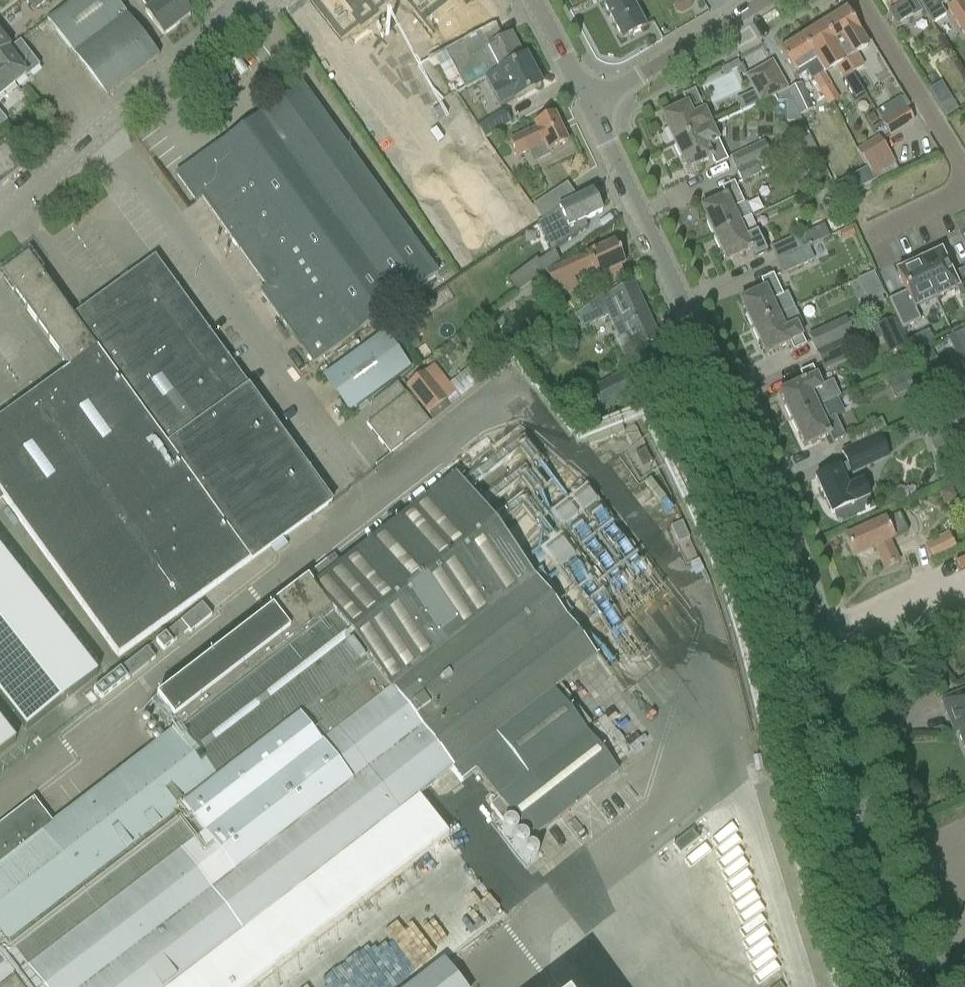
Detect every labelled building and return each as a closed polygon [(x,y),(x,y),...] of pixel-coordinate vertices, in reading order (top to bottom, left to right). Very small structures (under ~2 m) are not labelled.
[(49,0),(26,0),(25,1),(33,12),(49,0)] [(114,0),(75,0),(47,22),(105,98),(158,57),(114,0)] [(151,21),(163,37),(179,25),(177,22),(187,14),(189,18),(190,17),(177,0),(140,0),(148,10),(145,13),(151,21)] [(341,41),(360,28),(375,13),(391,0),(306,0),(341,41)] [(447,50),(495,26),(472,0),(404,0),(447,50)] [(603,5),(608,15),(622,41),(645,29),(636,12),(630,2),(633,0),(614,0),(603,5)] [(681,5),(688,20),(703,13),(696,0),(692,0),(681,5)] [(922,13),(915,0),(886,0),(893,12),(887,16),(895,30),(922,13)] [(922,13),(930,25),(945,16),(940,8),(947,4),(944,0),(915,0),(922,13)] [(958,1),(946,9),(958,28),(964,24),(964,12),(958,1)] [(837,50),(852,74),(861,68),(854,56),(867,48),(860,35),(845,11),(822,26),(837,50)] [(400,17),(389,23),(393,30),(404,24),(400,17)] [(404,24),(393,30),(397,37),(408,31),(404,24)] [(495,26),(433,57),(453,95),(484,79),(484,78),(498,71),(522,59),(510,36),(502,40),(495,26)] [(800,39),(815,63),(819,70),(821,74),(822,75),(835,66),(843,79),(841,81),(853,101),(863,95),(851,75),(852,74),(837,50),(822,26),(800,39)] [(408,31),(397,37),(401,44),(412,38),(408,31)] [(10,49),(0,36),(0,57),(10,49)] [(412,38),(401,44),(405,51),(416,45),(412,38)] [(807,77),(819,70),(815,63),(800,39),(779,52),(793,76),(803,70),(805,74),(807,77)] [(39,68),(20,42),(10,49),(0,57),(0,73),(1,72),(13,86),(25,77),(26,79),(39,68)] [(421,55),(411,61),(415,68),(425,62),(421,55)] [(498,71),(484,78),(484,79),(490,90),(500,108),(522,96),(540,87),(525,58),(522,59),(498,71)] [(735,61),(725,67),(728,73),(739,67),(735,61)] [(771,64),(745,79),(760,104),(786,89),(771,64)] [(394,71),(387,76),(392,83),(394,86),(401,81),(394,71)] [(13,86),(1,72),(0,73),(0,97),(13,86)] [(822,75),(821,74),(812,80),(820,93),(830,88),(822,75)] [(387,76),(377,83),(382,90),(392,83),(387,76)] [(401,81),(394,86),(397,89),(401,96),(408,91),(401,81)] [(392,83),(382,90),(387,96),(397,89),(394,86),(392,83)] [(800,117),(812,111),(800,85),(787,92),(793,103),(800,117)] [(940,85),(927,92),(944,119),(946,119),(949,116),(956,112),(940,85)] [(437,276),(312,102),(300,86),(175,176),(195,203),(201,198),(266,288),(260,293),(312,366),(329,354),(437,276)] [(397,89),(387,96),(391,103),(401,96),(397,89)] [(408,91),(401,96),(406,102),(408,106),(415,101),(408,91)] [(674,144),(711,127),(707,119),(694,92),(682,98),(685,106),(661,117),(674,144)] [(787,92),(773,98),(776,104),(793,103),(787,92)] [(401,96),(391,103),(396,109),(406,102),(401,96)] [(415,101),(408,106),(410,109),(415,115),(422,111),(415,101)] [(406,102),(396,109),(401,116),(410,109),(408,106),(406,102)] [(410,109),(401,116),(405,122),(415,115),(410,109)] [(889,136),(913,122),(905,109),(881,123),(889,136)] [(422,111),(415,115),(420,122),(422,125),(429,120),(422,111)] [(502,112),(477,128),(484,140),(509,125),(502,112)] [(415,115),(405,122),(410,129),(420,122),(415,115)] [(550,156),(549,152),(567,144),(553,115),(533,124),(535,129),(509,142),(517,158),(533,150),(539,161),(550,156)] [(429,120),(422,125),(424,128),(429,135),(435,130),(429,120)] [(898,141),(923,128),(920,121),(894,134),(898,141)] [(420,122),(410,129),(415,135),(424,128),(422,125),(420,122)] [(711,127),(674,144),(686,172),(711,160),(715,168),(727,162),(711,127)] [(424,128),(415,135),(419,142),(429,135),(424,128)] [(495,156),(478,133),(449,154),(464,177),(495,156)] [(875,182),(898,171),(878,138),(856,152),(875,182)] [(24,169),(3,144),(0,147),(0,189),(24,169)] [(736,171),(764,158),(769,155),(763,144),(731,159),(736,171)] [(760,174),(769,170),(764,158),(736,171),(742,183),(761,174),(760,174)] [(700,209),(713,236),(749,219),(733,184),(721,190),(725,198),(700,209)] [(566,186),(533,210),(535,211),(541,221),(543,220),(566,206),(575,199),(566,186)] [(541,221),(536,224),(550,254),(587,229),(583,222),(601,214),(591,193),(573,202),(566,206),(543,220),(541,221)] [(749,219),(713,236),(725,264),(750,252),(754,260),(766,255),(756,234),(749,219)] [(851,228),(839,234),(842,241),(854,235),(851,228)] [(810,246),(813,245),(808,232),(796,237),(770,249),(776,263),(810,247),(810,246)] [(578,289),(573,278),(592,269),(596,278),(606,274),(624,266),(614,242),(595,250),(566,264),(545,274),(556,298),(578,289)] [(808,249),(811,248),(810,247),(776,263),(782,276),(813,261),(808,249)] [(918,263),(935,300),(956,290),(961,300),(964,298),(964,275),(963,270),(951,276),(940,253),(918,263)] [(69,370),(95,351),(72,318),(27,256),(1,276),(69,370)] [(169,449),(250,391),(154,258),(72,318),(95,351),(96,350),(168,450),(169,449)] [(535,261),(507,281),(516,293),(544,273),(537,264),(535,261)] [(913,309),(935,300),(918,263),(895,273),(905,294),(888,301),(901,330),(919,321),(913,309)] [(764,290),(739,301),(752,329),(778,317),(794,310),(787,296),(782,298),(772,276),(760,282),(764,290)] [(615,290),(588,310),(595,324),(606,319),(608,318),(618,340),(615,342),(625,365),(636,360),(632,352),(640,349),(658,340),(633,286),(616,293),(615,290)] [(778,317),(752,329),(765,356),(789,345),(793,353),(805,347),(796,328),(801,326),(794,310),(778,317)] [(895,318),(876,327),(882,340),(901,331),(895,318)] [(817,355),(844,343),(843,342),(853,337),(846,322),(809,339),(817,355)] [(901,331),(882,340),(889,354),(907,346),(901,331)] [(958,363),(964,360),(964,341),(961,332),(947,339),(958,363)] [(347,360),(331,372),(356,407),(373,396),(389,384),(409,369),(383,333),(363,348),(347,360)] [(844,343),(817,355),(824,370),(860,353),(853,337),(843,342),(844,343)] [(929,349),(915,356),(920,367),(934,360),(929,349)] [(117,658),(250,562),(169,449),(168,450),(96,350),(95,351),(69,370),(0,420),(0,496),(117,658)] [(456,353),(446,360),(457,376),(467,369),(456,353)] [(803,382),(778,394),(791,421),(816,410),(836,400),(840,398),(833,382),(820,388),(811,369),(799,374),(803,382)] [(913,369),(900,376),(907,392),(920,386),(913,369)] [(446,400),(423,372),(405,387),(427,415),(446,400)] [(626,372),(591,390),(602,412),(637,394),(626,372)] [(944,393),(964,437),(964,383),(944,393)] [(390,456),(429,424),(405,394),(405,395),(396,385),(370,406),(379,416),(366,426),(390,456)] [(250,562),(331,503),(250,391),(169,449),(250,562)] [(816,410),(791,421),(804,448),(828,437),(832,445),(844,439),(835,418),(843,415),(836,400),(816,410)] [(569,412),(572,419),(589,410),(586,404),(569,412)] [(936,413),(916,422),(923,436),(926,435),(929,442),(946,435),(936,413)] [(881,419),(873,423),(877,433),(878,434),(886,430),(881,419)] [(851,434),(856,445),(878,434),(877,433),(873,423),(851,434)] [(841,456),(847,468),(851,476),(889,458),(879,438),(841,456)] [(642,470),(652,465),(644,450),(634,455),(642,470)] [(859,517),(874,510),(862,482),(847,489),(838,468),(833,471),(814,479),(831,515),(853,505),(859,517)] [(448,838),(417,797),(450,771),(460,784),(476,773),(497,801),(489,807),(504,825),(512,819),(530,842),(617,774),(553,692),(595,659),(455,476),(340,565),(333,556),(305,578),(306,580),(259,616),(261,619),(262,620),(264,623),(158,705),(177,728),(52,825),(34,801),(0,826),(0,986),(253,986),(448,838)] [(597,492),(557,513),(568,534),(608,514),(597,492)] [(885,522),(863,532),(845,540),(853,558),(875,548),(885,570),(898,564),(889,542),(893,540),(885,522)] [(678,545),(689,540),(681,523),(670,528),(678,545)] [(949,536),(926,548),(932,561),(955,549),(949,536)] [(569,577),(585,566),(568,540),(552,551),(569,577)] [(26,732),(97,677),(0,554),(0,699),(26,732)] [(586,592),(595,585),(583,571),(575,578),(586,592)] [(211,617),(201,605),(155,643),(163,652),(188,632),(190,634),(211,617)] [(155,701),(158,705),(264,623),(261,619),(155,701)] [(94,693),(101,701),(126,680),(127,681),(155,660),(146,649),(94,693)] [(940,702),(951,728),(954,726),(964,753),(964,691),(940,702)] [(16,742),(0,722),(0,755),(16,742)] [(731,882),(753,872),(736,835),(714,845),(731,882)] [(687,864),(709,850),(700,836),(678,851),(687,864)] [(688,866),(718,945),(717,946),(733,986),(779,986),(787,984),(759,911),(765,909),(754,882),(725,893),(711,857),(688,866)]
